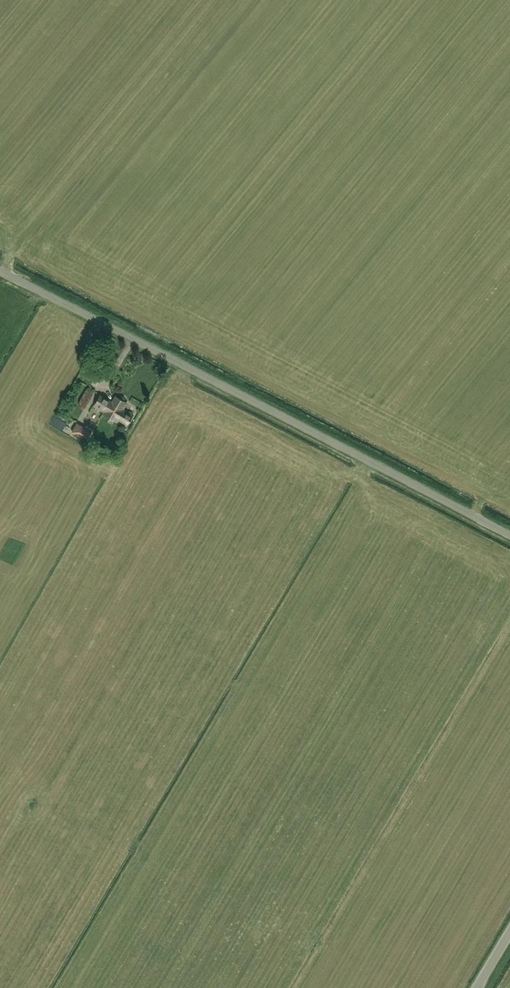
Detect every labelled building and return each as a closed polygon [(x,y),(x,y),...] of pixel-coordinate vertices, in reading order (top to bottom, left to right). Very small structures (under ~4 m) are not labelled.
[(117,397),(116,396),(112,403),(100,396),(94,406),(104,412),(103,414),(116,422),(117,419),(127,425),(133,415),(123,409),(127,403),(123,401),(124,400),(124,398),(119,396),(118,396),(117,397)] [(76,422),(71,431),(81,436),(82,435),(88,439),(91,433),(85,429),(86,428),(76,422)]
